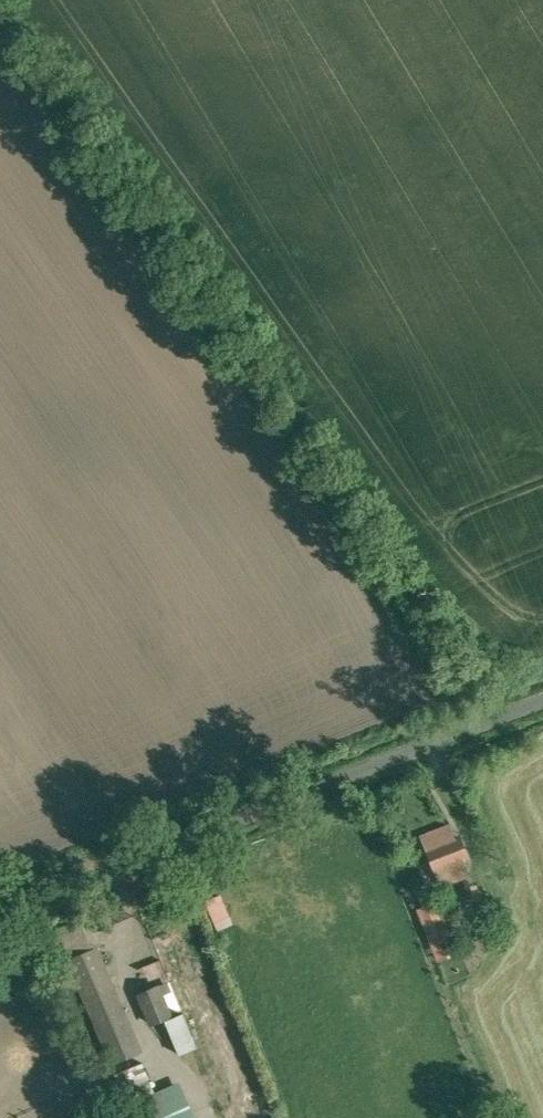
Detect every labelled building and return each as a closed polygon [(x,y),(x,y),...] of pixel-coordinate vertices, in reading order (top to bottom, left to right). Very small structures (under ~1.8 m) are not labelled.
[(452,829),(421,839),(433,874),(464,863),(452,829)] [(477,889),(466,890),(467,900),(478,898),(477,889)] [(55,933),(68,966),(92,956),(79,924),(55,933)] [(92,956),(68,966),(110,1066),(140,1054),(98,954),(92,956)] [(160,990),(138,1000),(150,1028),(172,1018),(160,990)] [(128,1109),(132,1117),(191,1117),(178,1088),(128,1109)]
